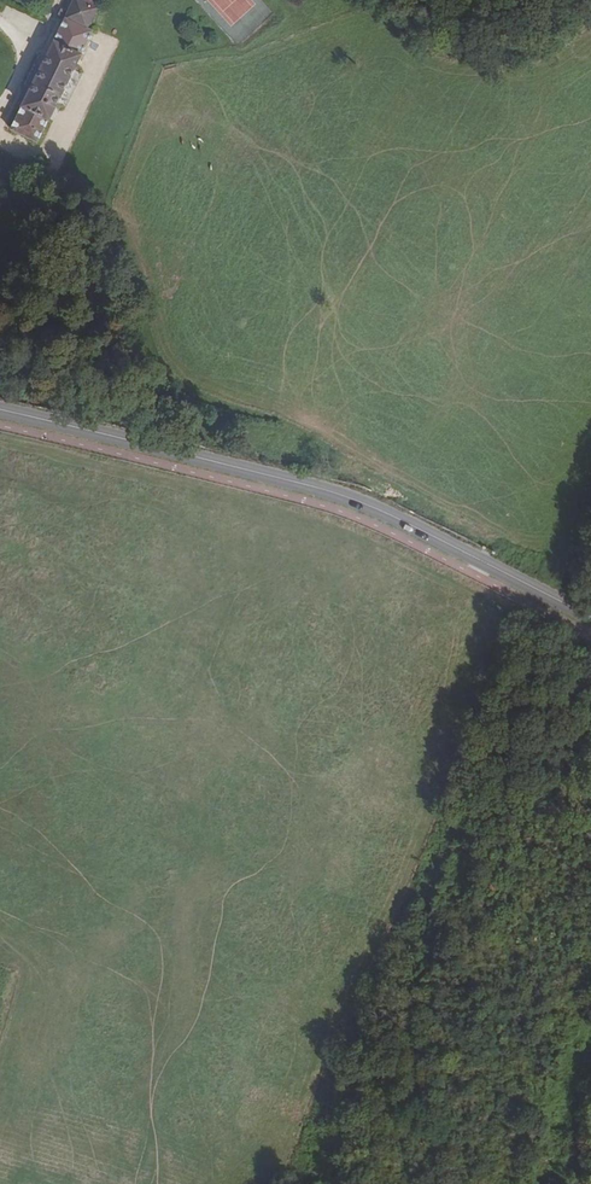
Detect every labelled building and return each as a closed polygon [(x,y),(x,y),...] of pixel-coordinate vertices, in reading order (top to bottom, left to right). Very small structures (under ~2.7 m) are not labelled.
[(30,90),(11,129),(37,142),(59,98),(91,31),(87,29),(96,8),(79,0),(73,0),(67,12),(57,8),(55,14),(64,18),(45,60),(30,90)] [(96,8),(101,0),(79,0),(96,8)]
